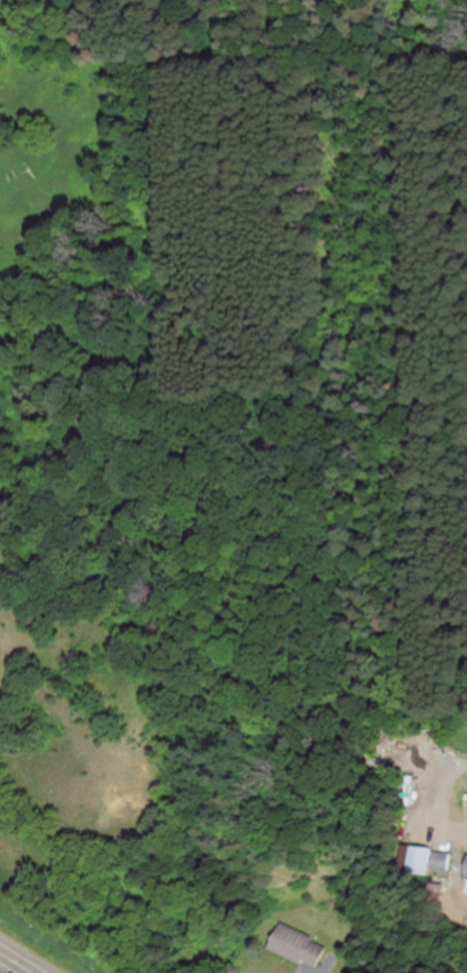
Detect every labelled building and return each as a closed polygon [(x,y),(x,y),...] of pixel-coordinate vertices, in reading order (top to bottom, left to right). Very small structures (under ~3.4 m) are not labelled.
[(453,848),(414,847),(413,870),(452,871),(453,848)] [(282,922),(271,946),(318,968),(329,944),(282,922)]
